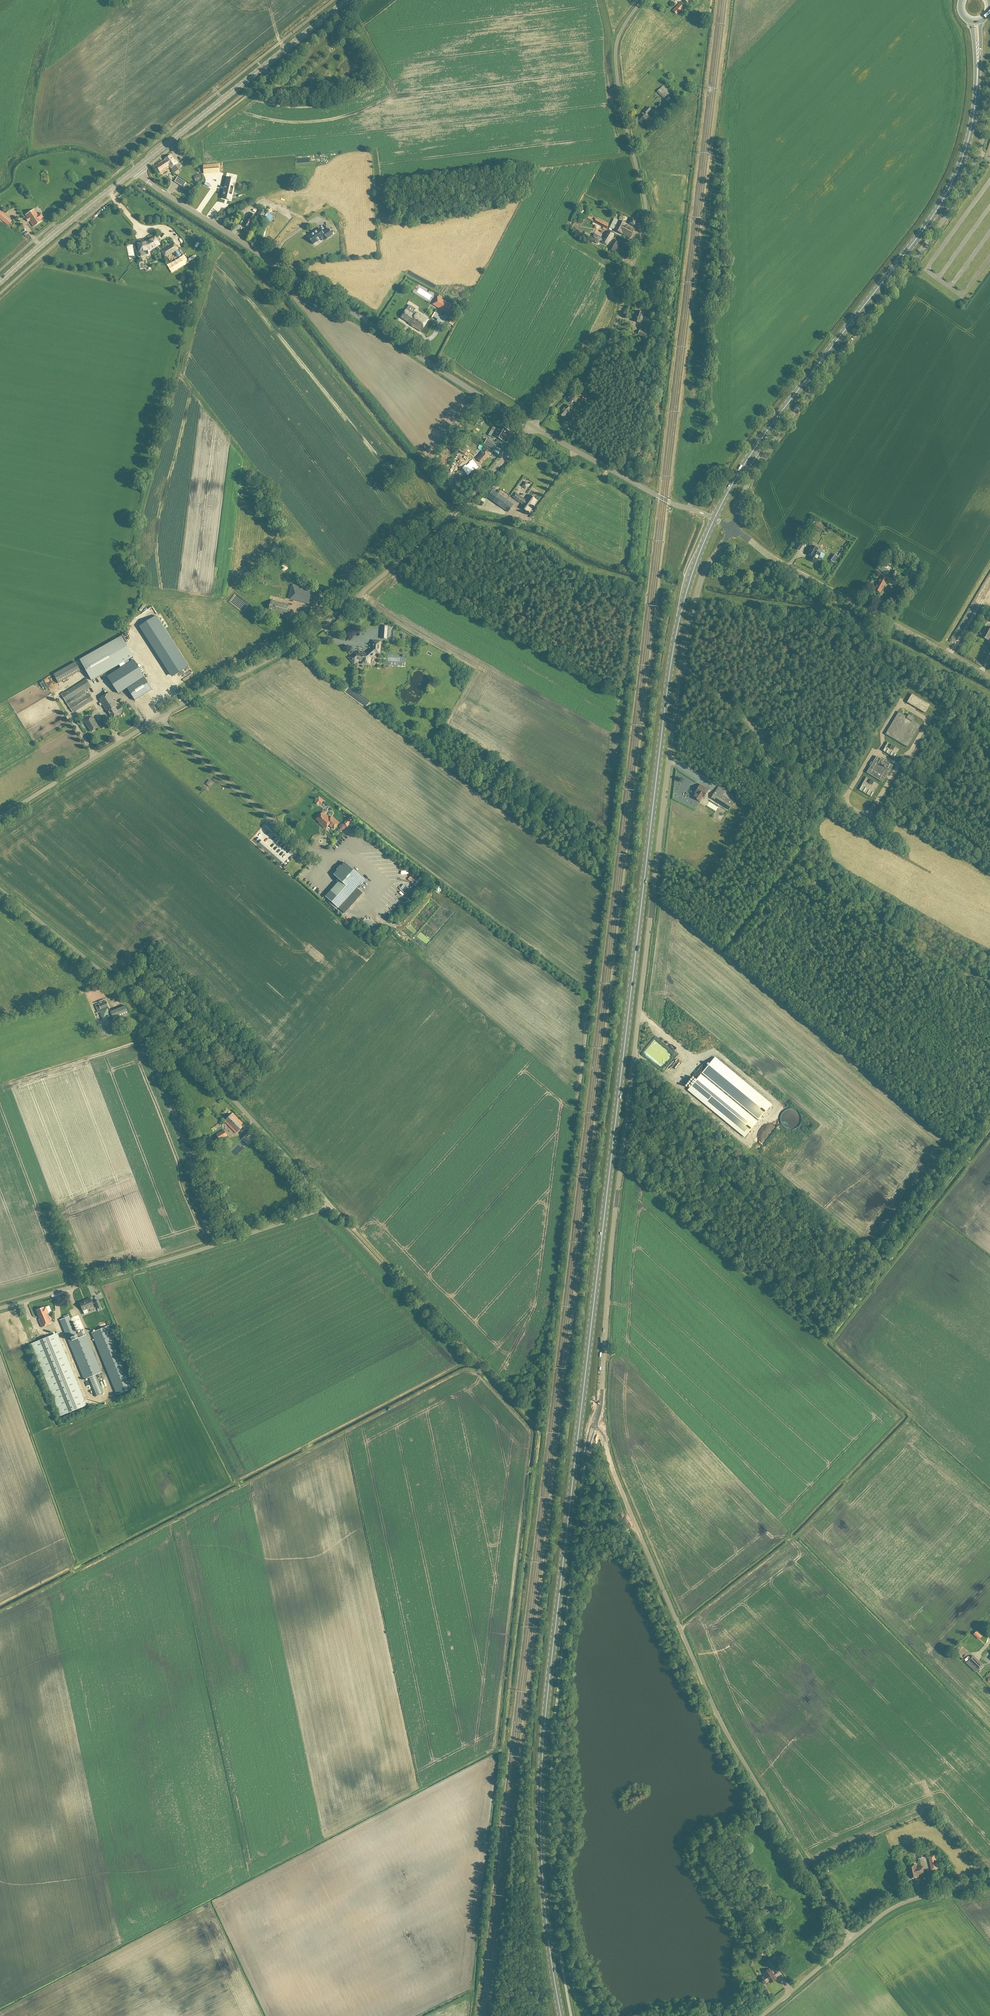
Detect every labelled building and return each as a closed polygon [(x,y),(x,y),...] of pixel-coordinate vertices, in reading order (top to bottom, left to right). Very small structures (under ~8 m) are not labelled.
[(677,14),(683,7),(680,3),(673,11),(677,14)] [(664,99),(670,93),(662,86),(657,92),(664,99)] [(653,123),(645,115),(639,121),(642,125),(643,123),(648,128),(653,123)] [(165,160),(170,167),(170,168),(178,164),(175,160),(174,160),(171,155),(165,159),(165,160)] [(170,167),(165,160),(162,162),(161,161),(155,165),(161,173),(168,169),(170,167)] [(177,177),(175,182),(183,187),(186,183),(177,177)] [(224,190),(222,198),(230,200),(233,187),(234,183),(226,182),(225,185),(225,187),(225,188),(225,189),(224,189),(224,190)] [(266,213),(261,209),(257,216),(262,219),(266,213)] [(28,222),(29,221),(33,227),(42,221),(40,219),(43,217),(41,213),(38,215),(34,210),(26,215),(27,218),(26,219),(28,222)] [(2,213),(0,215),(0,219),(8,226),(12,221),(2,213)] [(249,228),(256,217),(250,213),(243,224),(249,228)] [(614,218),(610,227),(614,229),(618,220),(614,218)] [(607,229),(608,225),(599,220),(598,224),(607,229)] [(630,238),(635,228),(619,220),(614,230),(630,238)] [(323,233),(320,228),(308,237),(313,245),(325,236),(327,239),(333,235),(328,229),(323,233)] [(608,231),(603,239),(601,238),(594,234),(591,239),(598,244),(600,241),(601,242),(607,245),(614,234),(608,231)] [(159,245),(155,237),(147,242),(146,242),(146,243),(144,243),(138,244),(139,250),(142,249),(142,252),(150,250),(159,245)] [(615,239),(610,249),(621,254),(626,244),(615,239)] [(163,251),(162,252),(165,257),(166,256),(172,252),(178,249),(174,244),(169,247),(163,251)] [(449,315),(453,308),(437,298),(433,305),(449,315)] [(433,315),(437,310),(433,307),(429,312),(433,315)] [(421,331),(422,330),(428,320),(417,313),(415,316),(406,310),(401,318),(409,323),(408,324),(411,325),(413,326),(421,331)] [(643,313),(637,311),(634,321),(640,323),(643,313)] [(652,341),(654,336),(640,330),(638,335),(652,341)] [(581,392),(588,398),(592,394),(585,387),(581,392)] [(575,397),(570,393),(564,399),(569,403),(575,397)] [(558,413),(564,419),(567,415),(573,420),(577,415),(572,410),(566,405),(558,413)] [(493,432),(491,436),(495,439),(497,437),(503,441),(503,440),(506,442),(508,439),(507,438),(509,435),(506,434),(508,431),(500,426),(498,430),(497,429),(495,432),(493,432)] [(485,448),(478,456),(476,459),(480,463),(487,455),(485,453),(488,450),(485,448)] [(469,462),(469,463),(466,465),(465,465),(462,468),(468,476),(472,473),(471,472),(475,470),(475,471),(479,467),(473,459),(469,462)] [(535,503),(537,500),(529,495),(525,501),(522,499),(523,499),(517,495),(518,494),(515,492),(512,496),(515,498),(514,498),(520,502),(521,502),(523,503),(520,507),(529,513),(535,503)] [(498,494),(493,502),(501,507),(507,500),(498,494)] [(507,500),(501,507),(508,512),(514,505),(507,500)] [(824,530),(819,527),(814,533),(819,537),(824,530)] [(815,563),(820,554),(822,551),(812,546),(807,554),(811,556),(809,560),(815,563)] [(893,579),(895,575),(898,576),(899,574),(897,573),(897,572),(893,570),(889,576),(893,579)] [(884,586),(887,579),(880,576),(877,582),(878,583),(874,590),(879,593),(883,586),(884,586)] [(297,601),(303,602),(316,606),(319,592),(293,585),(291,592),(290,592),(289,598),(293,599),(297,601)] [(272,600),(269,611),(286,616),(289,605),(284,604),(274,602),(275,601),(272,600)] [(156,616),(141,626),(146,634),(161,625),(156,616)] [(382,635),(381,639),(387,639),(393,640),(394,627),(388,626),(382,626),(382,629),(382,635)] [(986,627),(981,637),(988,640),(989,636),(989,628),(986,627)] [(119,693),(127,688),(135,700),(152,689),(133,660),(125,665),(124,662),(133,657),(122,636),(80,660),(92,681),(119,665),(121,668),(108,676),(119,693)] [(348,658),(354,664),(358,660),(362,661),(362,663),(369,664),(370,659),(369,659),(368,659),(368,656),(371,653),(373,655),(372,655),(373,655),(376,653),(379,653),(380,642),(373,641),(372,649),(366,654),(358,653),(356,653),(355,653),(351,657),(350,656),(348,658)] [(53,671),(57,681),(81,670),(77,661),(53,671)] [(72,699),(91,687),(86,678),(85,679),(86,679),(65,693),(65,692),(61,694),(73,713),(93,700),(89,694),(75,703),(72,699)] [(120,713),(116,707),(118,706),(109,693),(99,699),(107,711),(108,711),(112,718),(120,713)] [(911,694),(906,703),(925,713),(930,705),(911,694)] [(907,748),(920,725),(912,720),(913,718),(908,714),(906,717),(898,712),(884,734),(907,748)] [(91,732),(98,727),(95,722),(96,722),(93,717),(85,722),(91,732)] [(893,758),(898,750),(894,747),(895,747),(891,745),(887,743),(882,751),(893,758)] [(892,766),(887,763),(880,759),(876,757),(866,773),(882,782),(889,771),(892,766)] [(871,797),(876,789),(878,785),(873,782),(870,780),(866,777),(858,790),(871,797)] [(703,797),(703,798),(708,790),(700,785),(696,793),(693,797),(700,802),(703,797)] [(729,810),(734,803),(716,791),(711,799),(729,810)] [(332,817),(330,819),(322,813),(320,816),(318,816),(317,817),(318,818),(317,819),(322,824),(322,826),(326,828),(329,825),(333,829),(339,823),(332,817)] [(334,875),(340,880),(326,896),(329,899),(327,901),(334,907),(336,905),(339,908),(364,880),(345,863),(341,867),(340,867),(337,870),(338,870),(334,875)] [(400,887),(404,891),(408,887),(404,883),(400,887)] [(366,920),(363,925),(374,934),(379,928),(372,921),(366,920)] [(108,1007),(106,1001),(95,1006),(98,1013),(100,1012),(103,1020),(109,1017),(111,1022),(129,1015),(125,1006),(110,1012),(108,1007)] [(693,1076),(694,1078),(696,1080),(688,1090),(745,1137),(772,1104),(715,1057),(706,1068),(704,1066),(702,1065),(693,1076)] [(236,1133),(245,1125),(233,1113),(225,1121),(236,1133)] [(248,1145),(258,1136),(252,1130),(242,1139),(248,1145)] [(224,1131),(216,1136),(219,1141),(227,1136),(224,1131)] [(79,1303),(82,1311),(93,1306),(90,1298),(86,1300),(79,1303)] [(46,1307),(44,1308),(43,1308),(36,1311),(40,1319),(38,1320),(42,1328),(51,1324),(47,1314),(48,1313),(51,1312),(49,1306),(46,1307)] [(102,1372),(86,1335),(84,1336),(82,1331),(76,1333),(69,1316),(68,1314),(64,1316),(65,1318),(60,1320),(84,1379),(102,1372)] [(117,1394),(134,1388),(109,1326),(92,1333),(117,1394)] [(60,1416),(86,1405),(57,1333),(31,1344),(60,1416)] [(983,1665),(973,1656),(969,1661),(978,1670),(983,1665)] [(928,1856),(931,1870),(938,1869),(935,1855),(928,1856)] [(909,1872),(910,1878),(918,1877),(918,1874),(920,1874),(924,1873),(923,1867),(917,1868),(916,1865),(908,1867),(908,1868),(907,1869),(908,1871),(908,1872),(909,1872)] [(781,1971),(772,1958),(767,1961),(772,1970),(760,1978),(764,1984),(769,1982),(770,1983),(776,1979),(774,1975),(781,1971)]
